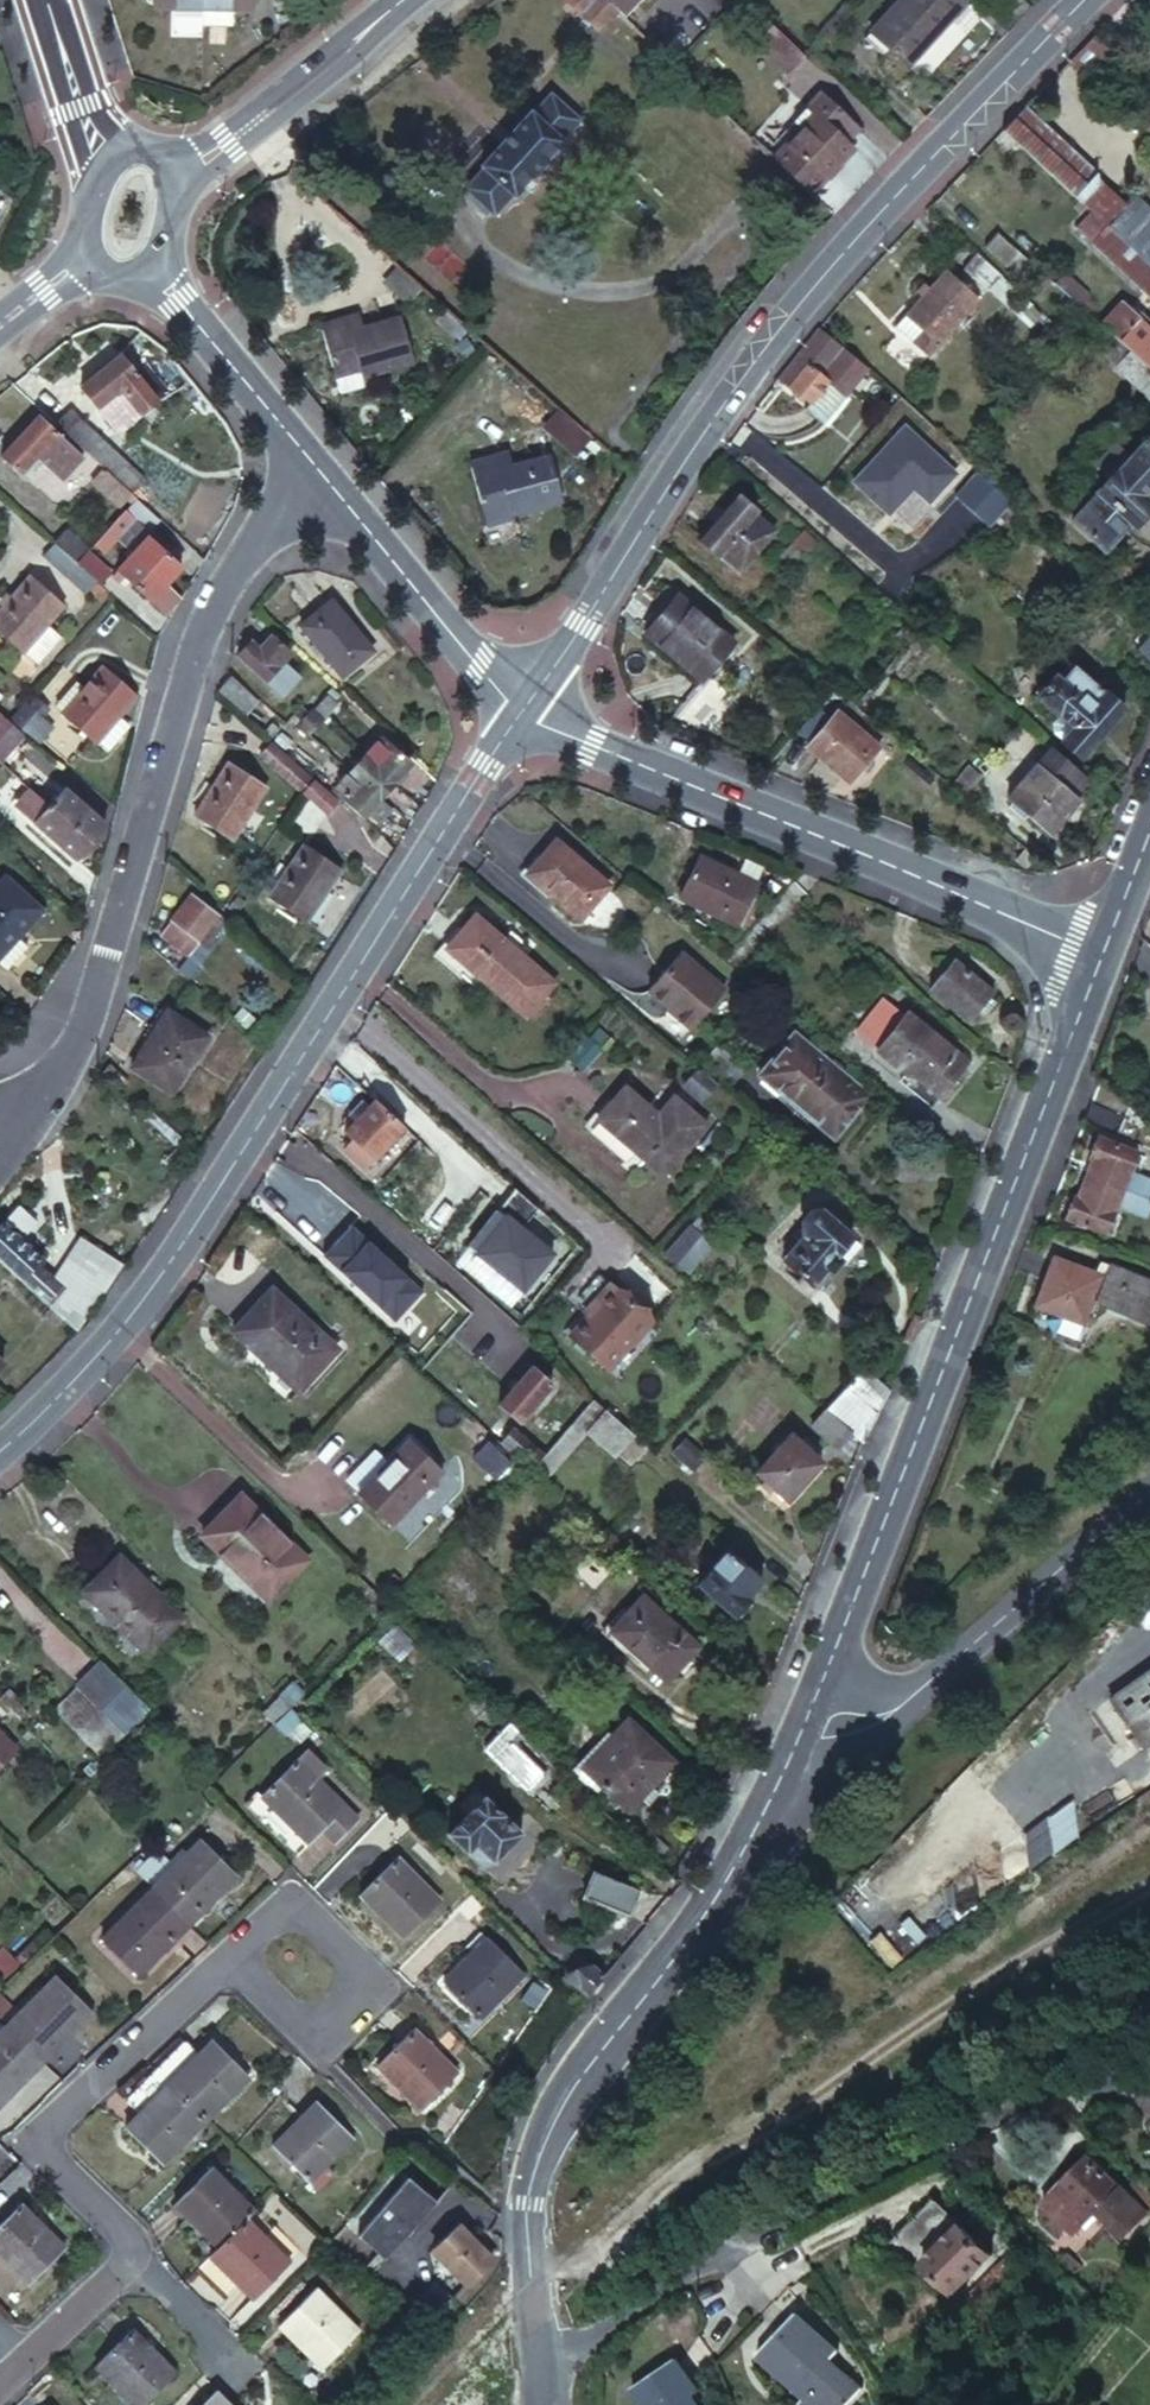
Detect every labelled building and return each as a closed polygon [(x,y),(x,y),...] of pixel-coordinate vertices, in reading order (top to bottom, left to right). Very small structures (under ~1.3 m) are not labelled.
[(205,13),(206,0),(153,0),(153,12),(205,13)] [(205,13),(254,15),(254,0),(206,0),(205,13)] [(604,0),(563,0),(598,33),(610,20),(618,13),(604,0)] [(618,13),(622,17),(638,0),(604,0),(618,13)] [(866,34),(906,70),(963,6),(956,0),(897,0),(866,34)] [(644,37),(622,17),(618,13),(610,20),(637,46),(644,37)] [(670,27),(654,47),(666,58),(682,39),(670,27)] [(1084,44),(1068,60),(1084,75),(1107,49),(1092,35),(1084,44)] [(522,114),(477,162),(480,164),(461,185),(464,187),(461,191),(484,213),(487,210),(490,212),(508,192),(512,194),(556,147),(555,145),(579,119),(550,92),(526,117),(522,114)] [(782,167),(811,194),(853,149),(846,143),(858,128),(820,92),(807,107),(814,115),(773,158),(782,167)] [(1138,116),(1149,127),(1149,103),(1138,116)] [(1012,122),(1005,130),(1071,189),(1090,207),(1107,223),(1130,198),(1103,173),(1028,104),(1012,122)] [(1107,223),(1115,229),(1149,262),(1149,209),(1134,194),(1130,198),(1107,223)] [(1107,223),(1090,207),(1074,224),(1092,239),(1107,223)] [(1092,239),(1149,293),(1149,262),(1115,229),(1107,223),(1092,239)] [(1015,244),(999,230),(986,245),(1039,293),(1053,278),(1015,244)] [(1004,272),(980,251),(967,265),(991,286),(1004,272)] [(1073,296),(1079,303),(1090,290),(1065,267),(1054,279),(1073,296)] [(948,270),(899,323),(932,353),(980,299),(948,270)] [(1103,303),(1110,309),(1120,298),(1113,292),(1103,303)] [(1149,367),(1149,326),(1120,298),(1110,309),(1099,321),(1118,338),(1140,358),(1148,366),(1149,367)] [(359,319),(346,322),(349,335),(362,331),(359,319)] [(349,335),(346,322),(320,328),(331,374),(358,367),(362,378),(412,364),(401,320),(362,331),(349,335)] [(809,367),(793,387),(791,389),(808,403),(811,404),(828,381),(845,395),(867,369),(829,339),(828,340),(820,334),(800,360),(809,367)] [(117,354),(82,383),(97,404),(119,387),(134,376),(117,354)] [(1133,365),(1142,373),(1148,366),(1140,358),(1133,365)] [(784,379),(793,387),(809,367),(800,360),(784,379)] [(1148,366),(1142,373),(1133,382),(1149,397),(1149,367),(1148,366)] [(358,367),(331,374),(336,395),(363,388),(362,378),(358,367)] [(811,404),(808,403),(805,407),(823,423),(845,395),(828,381),(811,404)] [(129,401),(119,387),(97,404),(107,418),(129,401)] [(57,425),(96,459),(102,465),(117,447),(71,408),(57,425)] [(556,408),(540,428),(576,455),(591,434),(556,408)] [(38,419),(4,455),(22,473),(31,462),(39,469),(53,453),(74,469),(84,459),(38,419)] [(905,424),(856,477),(887,506),(896,505),(916,484),(931,498),(956,471),(905,424)] [(1129,458),(1111,477),(1073,519),(1104,548),(1128,522),(1131,523),(1149,501),(1149,498),(1142,491),(1149,483),(1149,446),(1144,441),(1129,458)] [(1111,477),(1129,458),(1119,449),(1102,468),(1111,477)] [(513,451),(498,454),(502,467),(517,463),(513,451)] [(502,467),(498,454),(473,460),(485,508),(509,502),(512,512),(563,498),(552,454),(517,463),(502,467)] [(91,465),(102,475),(107,470),(102,465),(96,459),(91,465)] [(131,500),(138,505),(142,500),(113,474),(107,470),(102,475),(95,483),(124,507),(131,500)] [(980,472),(958,496),(989,526),(1011,500),(980,472)] [(740,495),(697,539),(715,556),(718,554),(737,571),(774,533),(755,515),(758,511),(740,495)] [(162,518),(142,500),(138,505),(131,513),(151,530),(162,518)] [(113,534),(124,545),(137,531),(125,520),(113,534)] [(80,565),(83,567),(93,556),(98,551),(68,527),(54,542),(80,565)] [(102,545),(114,556),(124,545),(113,534),(102,545)] [(151,537),(135,554),(167,581),(181,564),(151,537)] [(80,565),(54,542),(45,552),(71,572),(80,565)] [(135,554),(123,568),(154,596),(167,581),(135,554)] [(93,556),(83,567),(107,588),(116,577),(93,556)] [(0,620),(0,625),(29,651),(68,607),(34,578),(0,620)] [(182,594),(167,581),(154,596),(169,609),(182,594)] [(674,589),(643,625),(699,674),(731,637),(674,589)] [(333,602),(305,625),(345,673),(372,651),(333,602)] [(922,627),(913,619),(899,634),(909,643),(922,627)] [(252,639),(240,651),(260,672),(285,646),(271,635),(261,647),(252,639)] [(101,658),(61,705),(95,735),(95,734),(104,742),(127,717),(117,709),(136,688),(101,658)] [(1054,672),(1037,690),(1061,713),(1057,717),(1059,724),(1063,727),(1069,733),(1063,739),(1079,753),(1122,705),(1074,662),(1061,677),(1054,672)] [(233,691),(226,699),(245,716),(252,707),(233,691)] [(9,718),(37,742),(58,719),(29,694),(9,718)] [(316,716),(308,709),(297,722),(305,730),(316,716)] [(837,710),(807,746),(850,783),(881,747),(837,710)] [(10,745),(17,736),(0,719),(0,737),(10,745)] [(376,741),(361,757),(380,775),(390,783),(404,769),(376,741)] [(1053,743),(1037,761),(1008,796),(1012,800),(1009,804),(1022,817),(1026,812),(1050,832),(1080,798),(1071,791),(1087,773),(1066,755),(1053,743)] [(361,757),(348,770),(365,787),(376,798),(390,783),(380,775),(361,757)] [(227,760),(199,810),(237,832),(266,784),(227,760)] [(298,770),(289,780),(304,796),(313,786),(298,770)] [(365,787),(348,770),(328,792),(358,818),(376,798),(365,787)] [(1080,798),(1094,779),(1087,773),(1071,791),(1080,798)] [(62,781),(47,798),(88,832),(102,816),(62,781)] [(324,796),(315,805),(331,819),(339,810),(324,796)] [(47,798),(38,810),(77,844),(88,832),(47,798)] [(550,838),(519,875),(576,921),(605,887),(550,838)] [(300,845),(271,891),(307,914),(336,867),(300,845)] [(696,859),(676,898),(735,928),(754,888),(696,859)] [(43,901),(3,867),(0,870),(0,960),(4,964),(26,940),(16,931),(43,901)] [(193,895),(159,932),(192,965),(227,928),(193,895)] [(472,913),(444,947),(522,1017),(552,982),(472,913)] [(643,992),(690,1029),(727,984),(679,946),(643,992)] [(953,956),(927,985),(966,1018),(990,989),(953,956)] [(307,982),(297,973),(290,984),(300,992),(307,982)] [(878,995),(850,1030),(871,1046),(899,1012),(878,995)] [(871,1046),(870,1047),(904,1077),(910,1069),(939,1093),(966,1060),(903,1007),(899,1012),(871,1046)] [(146,1042),(130,1067),(172,1094),(207,1040),(170,1014),(151,1043),(146,1042)] [(788,1037),(758,1076),(832,1137),(863,1100),(788,1037)] [(722,1090),(699,1069),(683,1087),(707,1108),(722,1090)] [(625,1087),(599,1116),(664,1173),(706,1125),(675,1098),(659,1115),(625,1087)] [(377,1092),(347,1127),(356,1133),(350,1141),(364,1154),(401,1111),(377,1092)] [(1127,1109),(1093,1097),(1087,1116),(1120,1128),(1127,1109)] [(440,1121),(422,1105),(416,1113),(433,1129),(440,1121)] [(1126,1191),(1143,1147),(1113,1137),(1100,1131),(1092,1152),(1098,1155),(1090,1176),(1126,1191)] [(1077,1193),(1070,1213),(1112,1229),(1121,1203),(1126,1191),(1090,1176),(1084,1194),(1077,1193)] [(539,1208),(514,1186),(465,1241),(521,1291),(552,1256),(521,1228),(539,1208)] [(1126,1191),(1121,1203),(1131,1207),(1138,1208),(1147,1214),(1149,1207),(1149,1203),(1140,1196),(1126,1191)] [(788,1232),(773,1251),(807,1280),(844,1236),(799,1199),(779,1223),(788,1232)] [(0,1226),(0,1261),(20,1280),(35,1263),(41,1256),(3,1222),(0,1226)] [(352,1225),(324,1255),(394,1320),(422,1290),(352,1225)] [(693,1229),(671,1253),(683,1264),(706,1239),(693,1229)] [(82,1234),(50,1276),(64,1287),(49,1305),(61,1316),(71,1324),(78,1331),(107,1289),(114,1279),(123,1265),(82,1234)] [(1051,1261),(1033,1309),(1079,1326),(1088,1301),(1149,1327),(1149,1287),(1104,1267),(1091,1301),(1089,1299),(1097,1278),(1051,1261)] [(50,1276),(35,1263),(20,1280),(46,1302),(49,1305),(64,1287),(50,1276)] [(591,1303),(583,1310),(564,1329),(602,1366),(652,1315),(611,1275),(588,1299),(591,1303)] [(267,1284),(225,1331),(243,1347),(251,1340),(300,1384),(335,1345),(267,1284)] [(591,1303),(588,1299),(580,1307),(583,1310),(591,1303)] [(49,1305),(46,1302),(39,1310),(53,1323),(61,1316),(49,1305)] [(524,1360),(489,1400),(513,1418),(547,1381),(524,1360)] [(873,1412),(880,1393),(850,1383),(843,1401),(873,1412)] [(535,1450),(524,1462),(537,1474),(600,1405),(586,1394),(535,1450)] [(810,1421),(828,1446),(850,1431),(832,1405),(810,1421)] [(638,1438),(600,1407),(581,1429),(618,1461),(638,1438)] [(484,1425),(519,1458),(524,1462),(535,1450),(496,1413),(484,1425)] [(817,1462),(784,1432),(753,1469),(785,1497),(817,1462)] [(406,1434),(355,1486),(391,1520),(441,1467),(406,1434)] [(306,1553),(240,1492),(201,1534),(267,1596),(306,1553)] [(719,1549),(689,1581),(731,1620),(748,1601),(743,1595),(756,1580),(719,1549)] [(178,1617),(122,1559),(86,1595),(142,1652),(178,1617)] [(648,1601),(616,1636),(672,1688),(704,1653),(648,1601)] [(393,1625),(378,1642),(398,1660),(413,1643),(393,1625)] [(97,1666),(73,1688),(96,1713),(120,1690),(97,1666)] [(1104,1701),(1138,1751),(1149,1743),(1149,1669),(1104,1701)] [(293,1681),(277,1697),(287,1706),(303,1691),(293,1681)] [(0,1698),(0,1704),(17,1721),(29,1709),(8,1690),(0,1698)] [(277,1697),(261,1713),(270,1723),(287,1706),(277,1697)] [(299,1725),(288,1714),(273,1729),(284,1740),(286,1738),(299,1725)] [(518,1731),(504,1717),(478,1745),(522,1791),(537,1774),(507,1743),(518,1731)] [(623,1722),(580,1766),(625,1811),(669,1766),(623,1722)] [(299,1725),(286,1738),(296,1749),(309,1736),(299,1725)] [(103,1739),(115,1753),(129,1740),(117,1727),(103,1739)] [(302,1780),(269,1812),(304,1848),(319,1834),(332,1849),(350,1830),(302,1780)] [(480,1793),(444,1832),(463,1853),(471,1845),(488,1862),(517,1831),(480,1793)] [(1019,1820),(1027,1856),(1080,1844),(1072,1809),(1019,1820)] [(187,1852),(140,1895),(178,1933),(223,1891),(187,1852)] [(387,1868),(352,1900),(386,1934),(420,1902),(387,1868)] [(576,1896),(623,1917),(637,1893),(589,1870),(576,1896)] [(653,1915),(670,1894),(637,1893),(623,1917),(644,1926),(653,1915)] [(140,1895),(95,1935),(132,1975),(178,1933),(140,1895)] [(481,1941),(437,1985),(476,2024),(520,1980),(481,1941)] [(575,1962),(564,1981),(587,1998),(591,1994),(606,1976),(586,1962),(575,1962)] [(76,2022),(42,1985),(0,2022),(0,2029),(32,2062),(76,2022)] [(32,2062),(0,2029),(0,2091),(32,2062)] [(408,2034),(371,2070),(414,2116),(451,2081),(408,2034)] [(199,2045),(157,2087),(197,2127),(238,2084),(199,2045)] [(157,2087),(112,2132),(152,2172),(197,2127),(157,2087)] [(314,2116),(270,2159),(307,2197),(351,2152),(314,2116)] [(1087,2159),(1040,2204),(1069,2232),(1094,2207),(1124,2237),(1149,2210),(1149,2209),(1121,2180),(1115,2187),(1087,2159)] [(166,2208),(207,2252),(231,2228),(245,2214),(203,2171),(166,2208)] [(405,2173),(357,2233),(385,2256),(434,2199),(405,2173)] [(0,2220),(0,2273),(17,2289),(54,2255),(11,2210),(0,2220)] [(918,2262),(934,2278),(944,2288),(949,2294),(988,2253),(955,2222),(918,2262)] [(276,2275),(231,2228),(207,2252),(195,2264),(240,2310),(276,2275)] [(451,2230),(429,2256),(465,2284),(485,2260),(451,2230)] [(964,2319),(980,2302),(994,2289),(1012,2270),(1003,2259),(955,2309),(964,2319)] [(937,2295),(944,2288),(934,2278),(927,2285),(937,2295)] [(433,2285),(418,2302),(447,2327),(462,2309),(433,2285)] [(308,2295),(272,2331),(315,2377),(352,2340),(308,2295)] [(1013,2307),(1000,2320),(1012,2332),(1025,2320),(1013,2307)] [(753,2358),(802,2404),(801,2404),(845,2404),(853,2396),(844,2387),(836,2393),(816,2375),(828,2363),(806,2339),(788,2323),(753,2358)] [(91,2370),(124,2404),(146,2404),(173,2379),(129,2334),(91,2370)] [(634,2401),(637,2404),(703,2404),(676,2368),(634,2401)]
